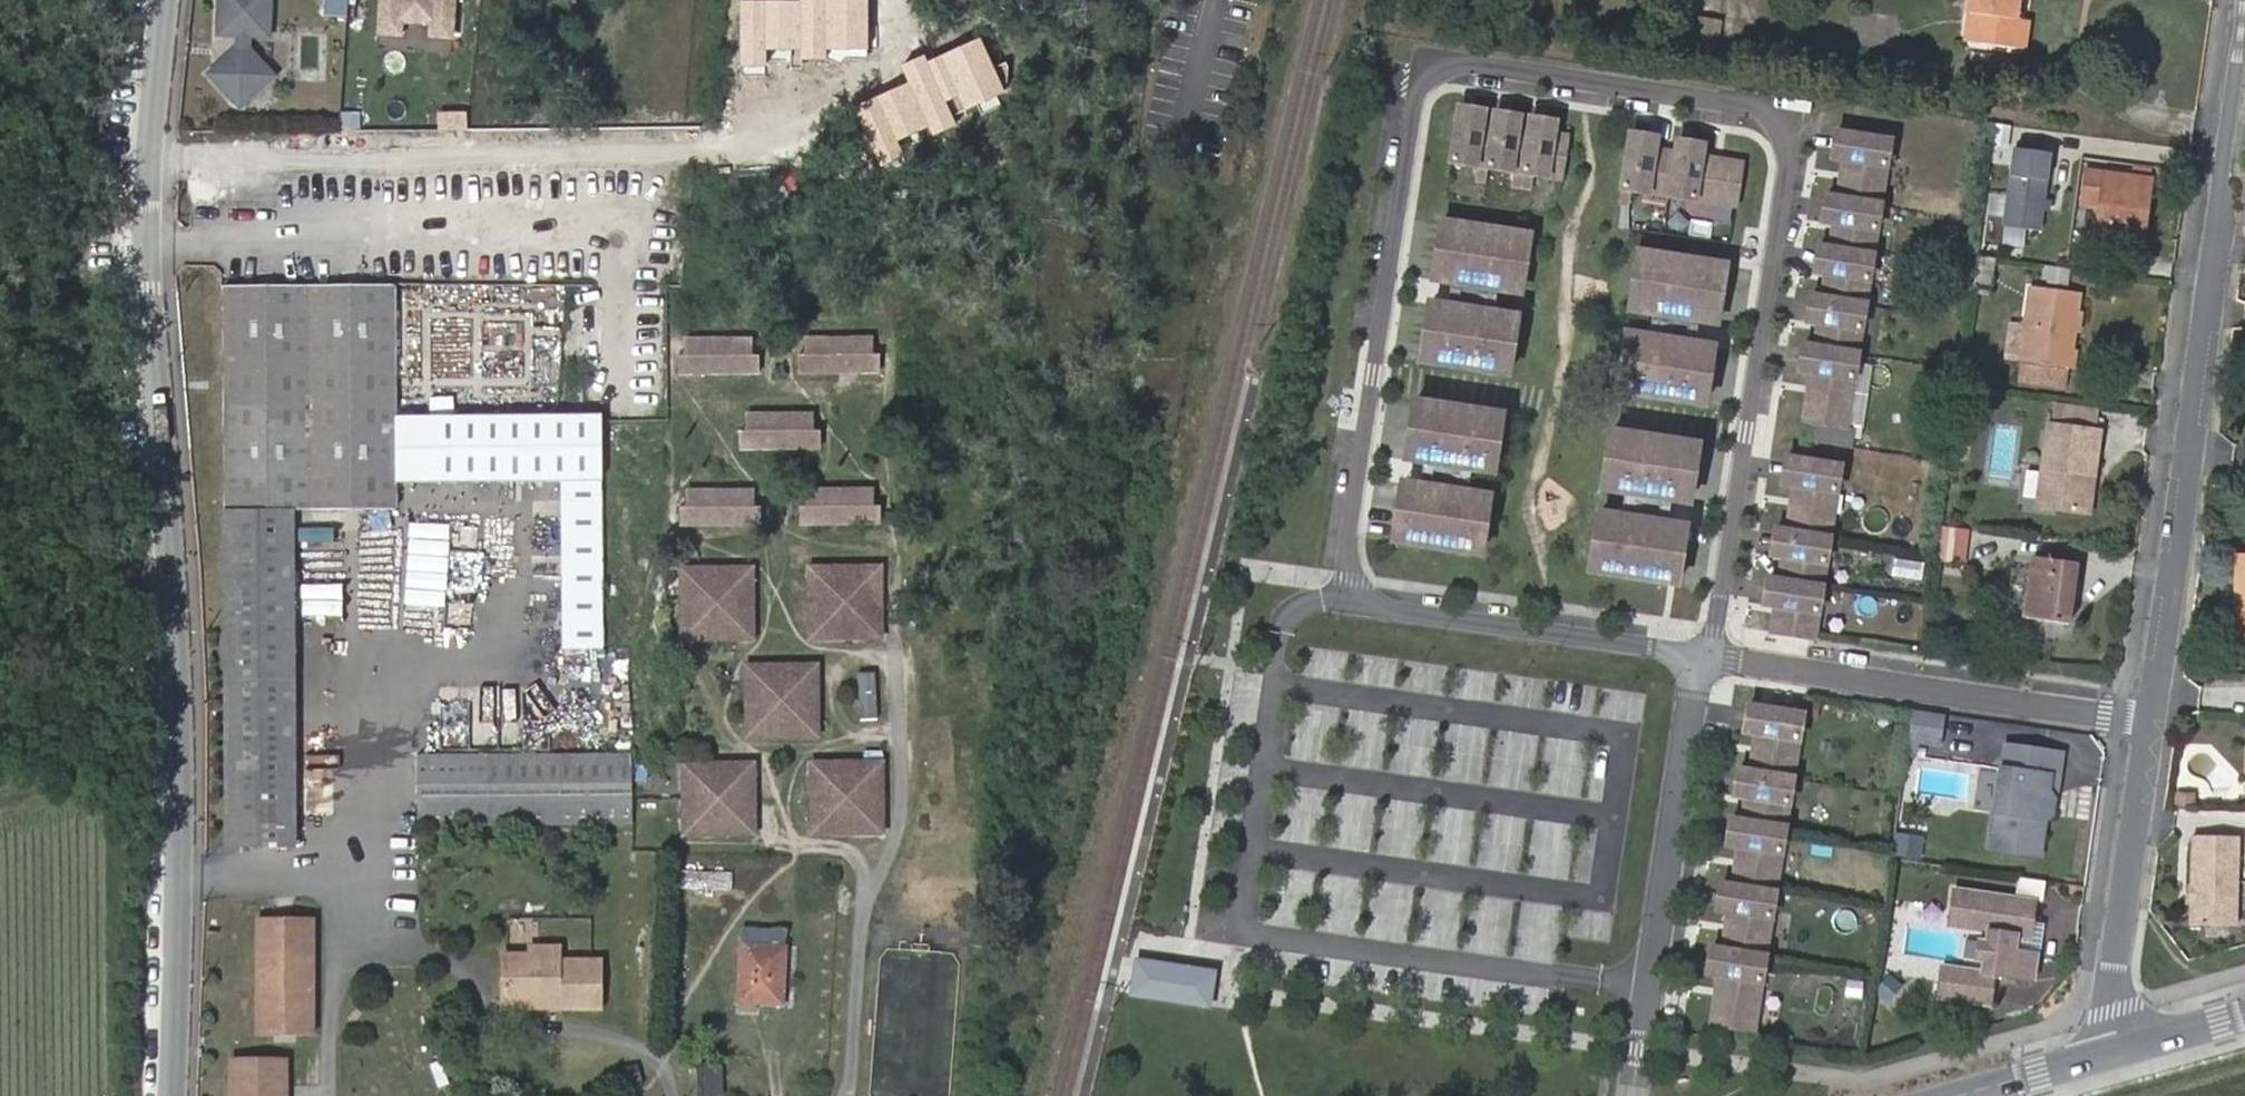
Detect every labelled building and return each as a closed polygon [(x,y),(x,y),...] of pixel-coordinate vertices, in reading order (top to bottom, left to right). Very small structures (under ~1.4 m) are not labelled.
[(214,37),(238,45),(206,73),(248,114),(280,82),(256,38),(273,41),(274,0),(217,0),(214,37)] [(321,17),(345,19),(347,0),(323,0),(321,17)] [(379,34),(406,42),(408,30),(429,29),(458,42),(460,0),(380,0),(379,34)] [(741,0),(739,65),(765,65),(766,50),(801,51),(801,58),(825,58),(826,52),(868,53),(869,0),(800,0),(800,2),(741,0)] [(2026,11),(2027,0),(1982,0),(1981,5),(1995,6),(1991,37),(2028,41),(2034,12),(2026,11)] [(1995,6),(1981,5),(1977,35),(1991,37),(1995,6)] [(1719,23),(1681,18),(1677,46),(1716,51),(1719,23)] [(1005,90),(979,36),(927,61),(925,55),(899,66),(907,83),(851,110),(877,167),(904,154),(898,141),(928,127),(933,138),(958,126),(946,101),(953,98),(959,112),(976,104),(980,113),(1001,103),(997,94),(1005,90)] [(1484,121),(1486,110),(1462,106),(1460,118),(1484,121)] [(1520,127),(1522,115),(1498,111),(1496,123),(1520,127)] [(1556,132),(1558,121),(1533,117),(1531,128),(1556,132)] [(1562,176),(1569,134),(1556,132),(1531,128),(1520,127),(1496,123),(1460,118),(1454,159),(1562,176)] [(2005,121),(2001,152),(2017,155),(2019,138),(2034,141),(2036,125),(2005,121)] [(1846,158),(1850,133),(1839,131),(1835,156),(1846,158)] [(1657,148),(1659,136),(1634,132),(1632,144),(1657,148)] [(1848,425),(1892,139),(1850,133),(1846,158),(1841,196),(1837,221),(1833,246),(1829,272),(1825,295),(1821,321),(1818,344),(1814,371),(1807,418),(1848,425)] [(1704,155),(1706,143),(1680,139),(1679,151),(1704,155)] [(1737,203),(1743,161),(1704,155),(1679,151),(1657,148),(1632,144),(1625,186),(1737,203)] [(2099,201),(2095,234),(2141,238),(2149,176),(2087,167),(2083,199),(2099,201)] [(1837,221),(1841,196),(1829,194),(1825,219),(1837,221)] [(1463,282),(1472,224),(1445,220),(1436,278),(1463,282)] [(1524,280),(1531,233),(1472,224),(1463,282),(1509,289),(1511,278),(1524,280)] [(1829,272),(1833,246),(1821,244),(1817,271),(1829,272)] [(1641,250),(1634,297),(1647,299),(1645,310),(1691,317),(1700,259),(1641,250)] [(1999,275),(2002,257),(1991,255),(1986,254),(1983,274),(1999,275)] [(1700,259),(1691,317),(1718,321),(1727,263),(1700,259)] [(1999,275),(1983,274),(1982,281),(1998,283),(1999,275)] [(1522,291),(1524,280),(1511,278),(1509,289),(1522,291)] [(225,282),(225,419),(224,507),(290,508),(391,508),(390,481),(390,414),(390,408),(389,283),(225,282)] [(2021,355),(2068,361),(2078,292),(2030,285),(2021,355)] [(1821,321),(1825,295),(1814,294),(1810,320),(1821,321)] [(1634,297),(1632,308),(1645,310),(1647,299),(1634,297)] [(1451,364),(1460,305),(1432,301),(1423,360),(1451,364)] [(1510,373),(1517,326),(1503,324),(1505,312),(1460,305),(1451,364),(1510,373)] [(1517,326),(1518,314),(1505,312),(1503,324),(1517,326)] [(1628,331),(1627,343),(1640,345),(1642,333),(1628,331)] [(1627,343),(1619,390),(1678,399),(1687,340),(1642,333),(1640,345),(1627,343)] [(751,340),(682,339),(682,356),(694,356),(694,371),(739,372),(739,356),(750,356),(751,340)] [(871,340),(803,340),(803,356),(815,356),(814,371),(860,372),(859,356),(871,356),(871,340)] [(1687,340),(1678,399),(1706,403),(1715,345),(1687,340)] [(1814,371),(1818,344),(1806,343),(1802,369),(1814,371)] [(2068,361),(2021,355),(2018,376),(2065,382),(2068,361)] [(694,371),(694,356),(682,356),(677,356),(676,371),(694,371)] [(750,356),(739,356),(739,372),(756,371),(756,356),(750,356)] [(814,371),(815,356),(803,356),(797,356),(797,372),(814,371)] [(871,356),(859,356),(860,372),(877,372),(877,356),(871,356)] [(1436,462),(1445,403),(1417,399),(1408,458),(1436,462)] [(1496,459),(1503,412),(1445,403),(1436,462),(1481,469),(1483,457),(1496,459)] [(390,414),(390,481),(415,482),(416,414),(390,414)] [(597,414),(481,414),(416,414),(415,482),(479,482),(556,483),(555,648),(595,648),(597,414)] [(815,416),(747,416),(746,432),(758,432),(758,447),(803,448),(804,432),(815,432),(815,416)] [(2114,427),(2061,419),(2049,503),(2104,510),(2114,427)] [(1614,429),(1607,476),(1620,478),(1618,490),(1664,497),(1673,438),(1614,429)] [(758,447),(758,432),(746,432),(741,432),(741,448),(758,447)] [(815,432),(804,432),(803,448),(820,448),(821,432),(815,432)] [(1673,438),(1664,497),(1691,501),(1700,443),(1673,438)] [(1797,483),(1801,458),(1789,456),(1785,481),(1797,483)] [(1495,471),(1496,459),(1483,457),(1481,469),(1495,471)] [(1816,636),(1842,464),(1801,458),(1797,483),(1790,529),(1786,555),(1782,578),(1778,605),(1774,629),(1816,636)] [(1607,476),(1605,487),(1618,490),(1620,478),(1607,476)] [(1478,492),(1405,481),(1396,539),(1482,552),(1489,505),(1476,503),(1478,492)] [(750,492),(682,492),(682,508),(693,508),(693,523),(738,523),(739,508),(750,508),(750,492)] [(871,492),(803,492),(802,508),(814,508),(814,524),(859,524),(859,508),(871,508),(871,492)] [(1489,505),(1491,494),(1478,492),(1476,503),(1489,505)] [(290,508),(224,507),(226,845),(292,843),(290,508)] [(693,523),(693,508),(682,508),(676,507),(676,523),(693,523)] [(750,508),(739,508),(738,523),(755,524),(756,508),(750,508)] [(814,524),(814,508),(802,508),(797,508),(797,524),(814,524)] [(871,508),(859,508),(859,524),(876,523),(877,508),(871,508)] [(1602,511),(1600,522),(1613,524),(1615,513),(1602,511)] [(1688,524),(1615,513),(1613,524),(1600,522),(1593,569),(1679,582),(1688,524)] [(1786,555),(1790,529),(1778,527),(1774,553),(1786,555)] [(1973,532),(1945,529),(1941,559),(1968,562),(1973,532)] [(405,577),(443,581),(447,543),(409,539),(405,577)] [(2088,558),(2045,551),(2035,612),(2080,620),(2088,558)] [(2237,602),(2243,602),(2243,612),(2237,612),(2236,642),(2244,642),(2244,557),(2237,557),(2237,602)] [(744,572),(681,571),(682,636),(745,636),(744,572)] [(872,572),(810,572),(809,633),(872,634),(872,572)] [(1778,605),(1782,578),(1771,577),(1767,603),(1778,605)] [(301,586),(301,617),(341,617),(341,587),(301,586)] [(811,673),(745,673),(744,733),(810,733),(811,673)] [(880,720),(905,682),(890,673),(866,711),(880,720)] [(1759,731),(1763,706),(1751,705),(1747,729),(1759,731)] [(1715,1021),(1756,1027),(1804,713),(1763,706),(1759,731),(1753,769),(1749,795),(1746,818),(1742,844),(1736,883),(1732,909),(1726,947),(1722,973),(1715,1021)] [(1949,710),(1919,706),(1915,735),(1945,740),(1949,710)] [(2010,740),(2007,763),(2016,765),(2019,741),(2010,740)] [(2066,747),(2019,741),(2016,765),(2007,763),(1996,844),(2046,851),(2052,805),(2060,800),(2061,791),(2054,785),(2056,770),(2063,770),(2066,747)] [(629,751),(605,751),(472,751),(417,751),(416,822),(469,821),(605,819),(628,819),(629,751)] [(747,766),(682,767),(680,827),(745,827),(747,766)] [(1749,795),(1753,769),(1742,767),(1737,793),(1749,795)] [(875,769),(811,768),(811,825),(875,826),(875,769)] [(1742,844),(1746,818),(1734,816),(1730,842),(1742,844)] [(2243,836),(2197,835),(2195,924),(2241,925),(2243,836)] [(1732,909),(1736,883),(1724,881),(1720,907),(1732,909)] [(2042,895),(1961,885),(1956,921),(1995,926),(1990,967),(1949,962),(1946,993),(1998,1000),(2002,970),(2041,974),(2043,949),(2022,946),(2024,930),(2038,932),(2039,920),(2042,895)] [(313,915),(257,914),(256,1032),(314,1031),(313,915)] [(2024,930),(2022,946),(2043,949),(2047,921),(2039,920),(2038,932),(2024,930)] [(784,930),(743,927),(738,998),(782,1000),(784,930)] [(555,994),(555,1003),(598,1004),(600,955),(558,955),(558,940),(528,938),(529,950),(502,950),(501,994),(555,994)] [(1722,973),(1726,947),(1714,945),(1710,971),(1722,973)] [(1134,959),(1127,1000),(1212,1013),(1219,973),(1134,959)] [(501,1003),(555,1003),(555,994),(501,994),(501,1003)] [(233,1095),(280,1095),(280,1063),(233,1063),(233,1095)] [(707,1071),(708,1088),(748,1087),(747,1070),(707,1071)]
